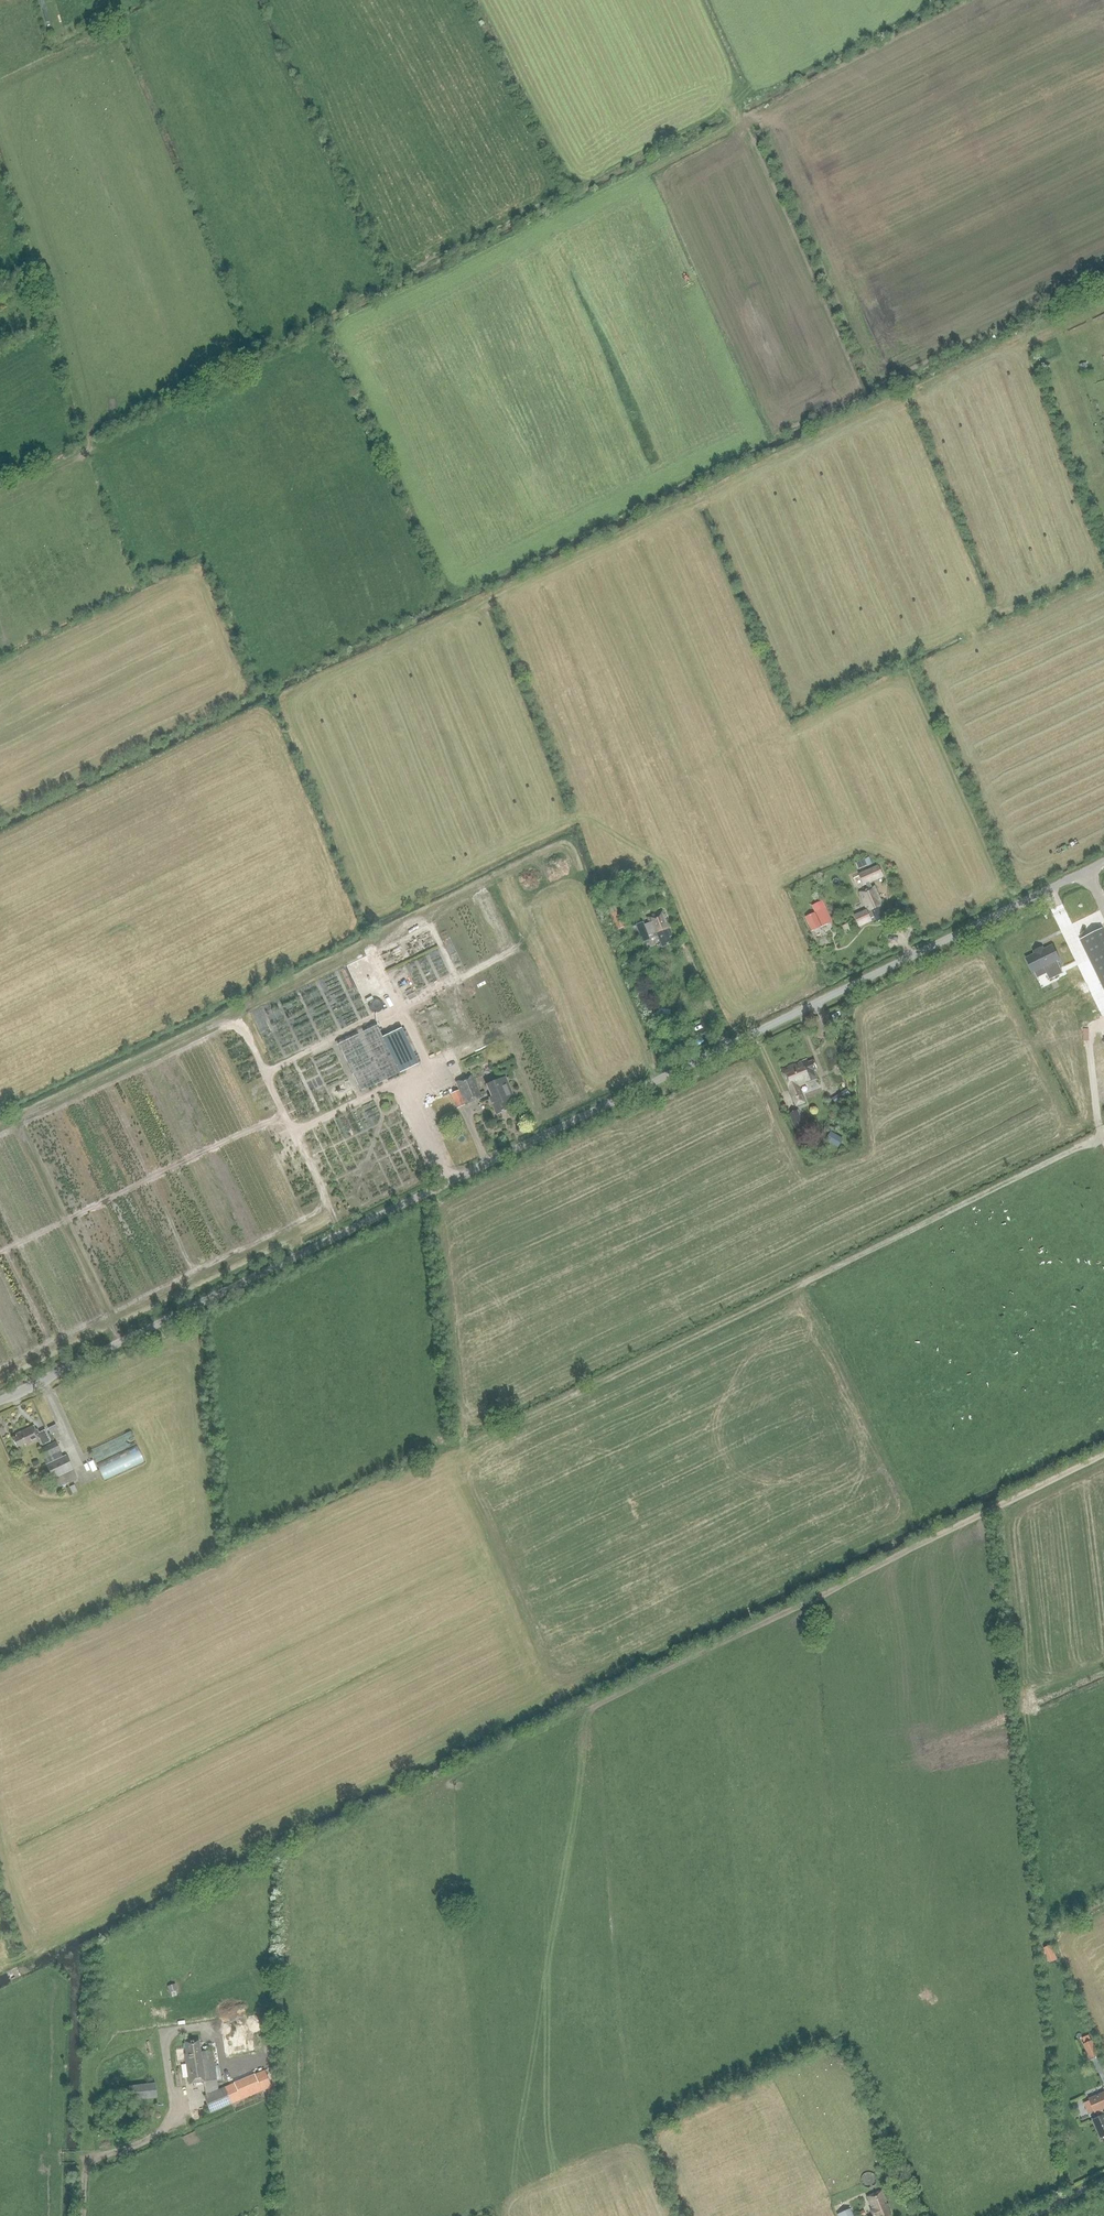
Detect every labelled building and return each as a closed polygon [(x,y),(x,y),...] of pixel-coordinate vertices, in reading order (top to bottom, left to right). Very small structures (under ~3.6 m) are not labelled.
[(865,859),(856,863),(859,869),(868,865),(865,859)] [(882,875),(878,867),(860,874),(864,884),(866,883),(868,888),(859,892),(868,912),(867,913),(866,911),(856,916),(859,924),(858,924),(859,925),(870,920),(869,919),(875,916),(877,922),(885,918),(883,914),(886,913),(874,886),(871,887),(869,882),(883,875),(882,875)] [(898,909),(905,907),(902,901),(896,903),(898,909)] [(832,922),(826,907),(816,912),(822,926),(832,922)] [(623,926),(617,911),(608,914),(615,929),(623,926)] [(647,917),(649,923),(644,925),(643,922),(635,925),(642,943),(650,940),(649,936),(654,934),(654,935),(657,934),(662,947),(671,943),(669,937),(672,936),(662,911),(647,917)] [(812,931),(822,926),(815,912),(805,917),(812,931)] [(1080,940),(1102,984),(1103,983),(1103,939),(1100,930),(1080,940)] [(1041,948),(1035,951),(1034,951),(1036,954),(1027,959),(1034,973),(1034,972),(1043,968),(1046,974),(1049,980),(1059,975),(1056,970),(1060,968),(1057,961),(1059,960),(1052,946),(1043,951),(1042,948),(1041,948)] [(1077,966),(1067,971),(1074,986),(1085,981),(1077,966)] [(338,1043),(361,1091),(418,1063),(401,1027),(382,1037),(376,1025),(338,1043)] [(797,1106),(805,1103),(799,1086),(817,1078),(814,1070),(818,1069),(814,1060),(809,1062),(807,1059),(781,1069),(797,1106)] [(456,1108),(465,1104),(482,1097),(472,1074),(456,1081),(459,1090),(450,1094),(456,1108)] [(505,1101),(513,1098),(505,1077),(486,1085),(491,1097),(489,1098),(496,1114),(508,1109),(505,1101)] [(844,1101),(840,1094),(833,1099),(837,1105),(844,1101)] [(804,1125),(797,1110),(789,1113),(796,1128),(804,1125)] [(826,1140),(838,1147),(843,1138),(831,1131),(826,1140)] [(48,1428),(51,1434),(59,1431),(56,1425),(48,1428)] [(26,1446),(40,1439),(43,1445),(50,1441),(45,1430),(37,1433),(34,1426),(16,1434),(17,1437),(13,1439),(17,1448),(25,1444),(26,1446)] [(39,1450),(43,1458),(60,1450),(56,1442),(39,1450)] [(104,1480),(144,1461),(136,1445),(97,1464),(104,1480)] [(67,1455),(46,1465),(53,1479),(73,1469),(67,1455)] [(1051,1944),(1051,1945),(1044,1947),(1050,1962),(1057,1959),(1051,1944)] [(217,2080),(213,2050),(202,2052),(200,2039),(186,2041),(187,2053),(186,2054),(190,2084),(206,2082),(209,2094),(204,2096),(211,2112),(231,2104),(224,2087),(219,2090),(217,2080)] [(1083,2044),(1090,2059),(1099,2055),(1092,2040),(1083,2044)] [(264,2070),(224,2087),(231,2104),(271,2087),(264,2070)] [(128,2086),(130,2100),(157,2097),(155,2083),(128,2086)] [(1103,2136),(1103,2114),(1102,2109),(1103,2108),(1103,2093),(1090,2099),(1095,2112),(1096,2111),(1098,2117),(1092,2119),(1101,2138),(1103,2136)] [(888,2205),(882,2190),(868,2196),(873,2209),(871,2210),(873,2215),(879,2215),(880,2215),(889,2215),(885,2206),(888,2205)] [(838,2215),(854,2215),(851,2208),(837,2214),(838,2215)]
